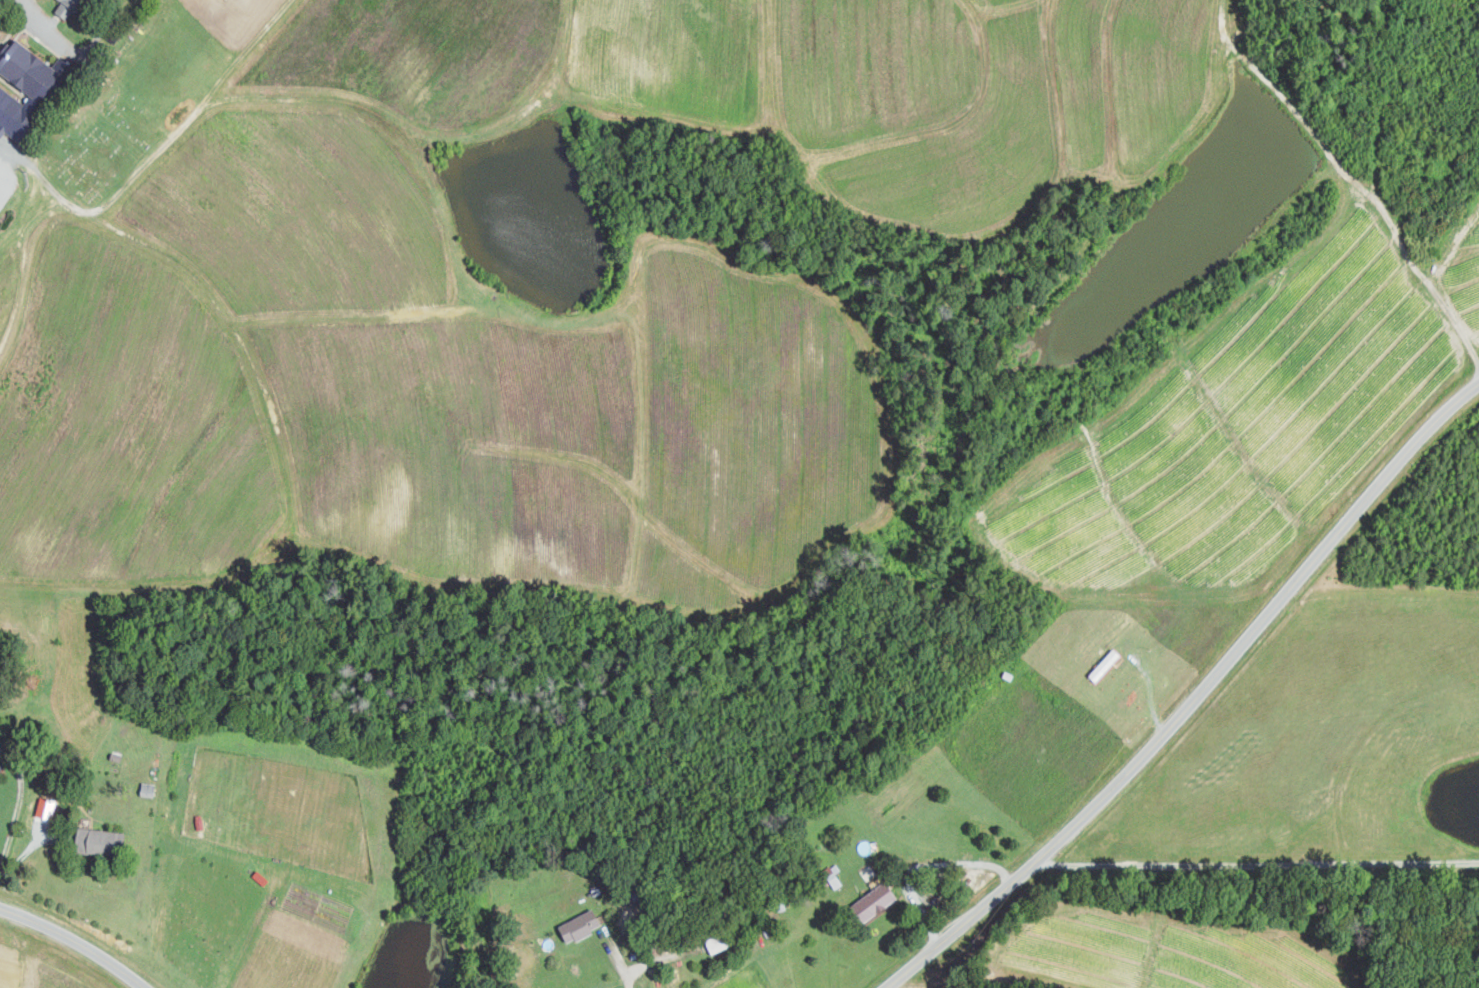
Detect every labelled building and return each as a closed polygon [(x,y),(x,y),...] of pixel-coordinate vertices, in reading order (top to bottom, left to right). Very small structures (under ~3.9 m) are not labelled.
[(89,0),(61,0),(64,2),(57,12),(69,19),(74,12),(80,15),(89,0)] [(62,56),(55,65),(19,40),(10,54),(7,52),(0,61),(0,72),(33,95),(27,104),(0,85),(0,140),(1,141),(7,132),(22,143),(76,66),(62,56)] [(143,794),(156,795),(157,783),(144,782),(143,794)] [(80,828),(79,852),(120,854),(120,845),(127,846),(128,830),(80,828)] [(853,902),(863,920),(900,900),(890,881),(853,902)] [(604,928),(597,909),(561,924),(569,942),(604,928)]
